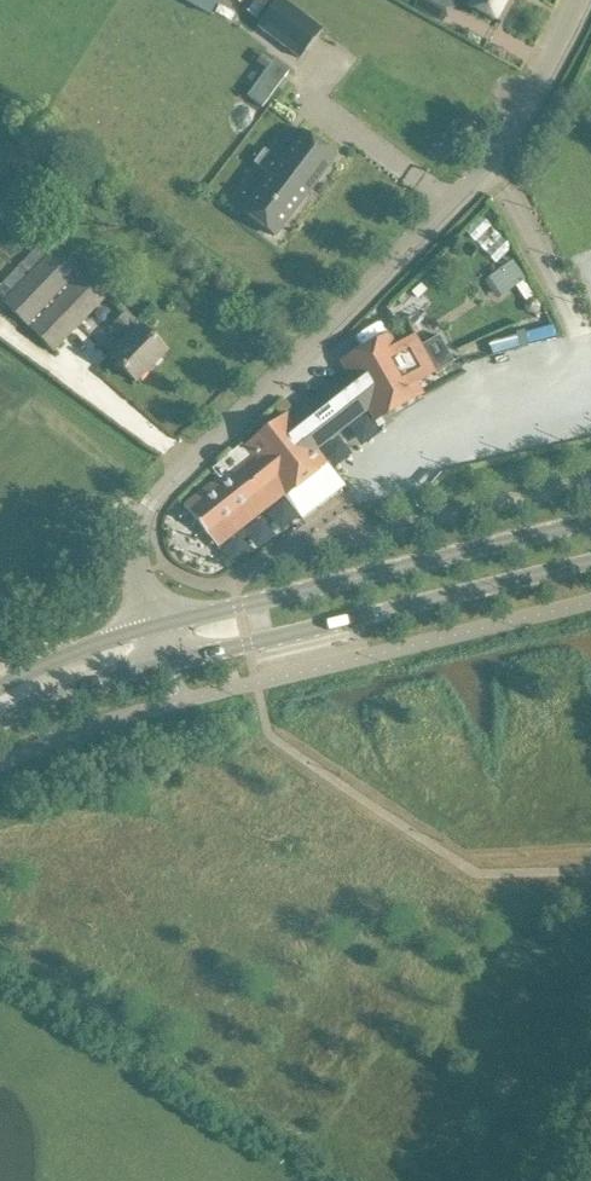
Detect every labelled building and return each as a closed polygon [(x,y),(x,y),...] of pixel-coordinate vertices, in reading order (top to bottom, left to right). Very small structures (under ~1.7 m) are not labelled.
[(257,26),(300,58),(322,29),(283,0),(277,0),(257,26)] [(462,3),(500,23),(513,0),(463,0),(462,3)] [(247,96),(262,108),(289,71),(274,60),(247,96)] [(276,157),(281,161),(243,211),(274,236),(335,157),(298,128),(276,157)] [(497,260),(510,245),(480,218),(466,233),(497,260)] [(54,351),(108,296),(51,241),(47,245),(44,242),(0,287),(0,298),(54,351)] [(485,280),(499,299),(528,278),(514,259),(485,280)] [(111,358),(118,365),(136,382),(165,351),(141,328),(140,328),(126,314),(112,327),(127,342),(111,358)] [(275,482),(285,494),(284,495),(302,518),(344,486),(317,450),(368,410),(374,421),(423,394),(412,375),(430,365),(431,367),(432,366),(415,336),(396,346),(390,335),(341,362),(347,373),(290,417),(288,414),(245,448),(242,444),(227,455),(236,466),(231,469),(224,460),(212,469),(219,479),(184,506),(208,536),(275,482)] [(363,419),(352,428),(360,438),(371,429),(363,419)]
